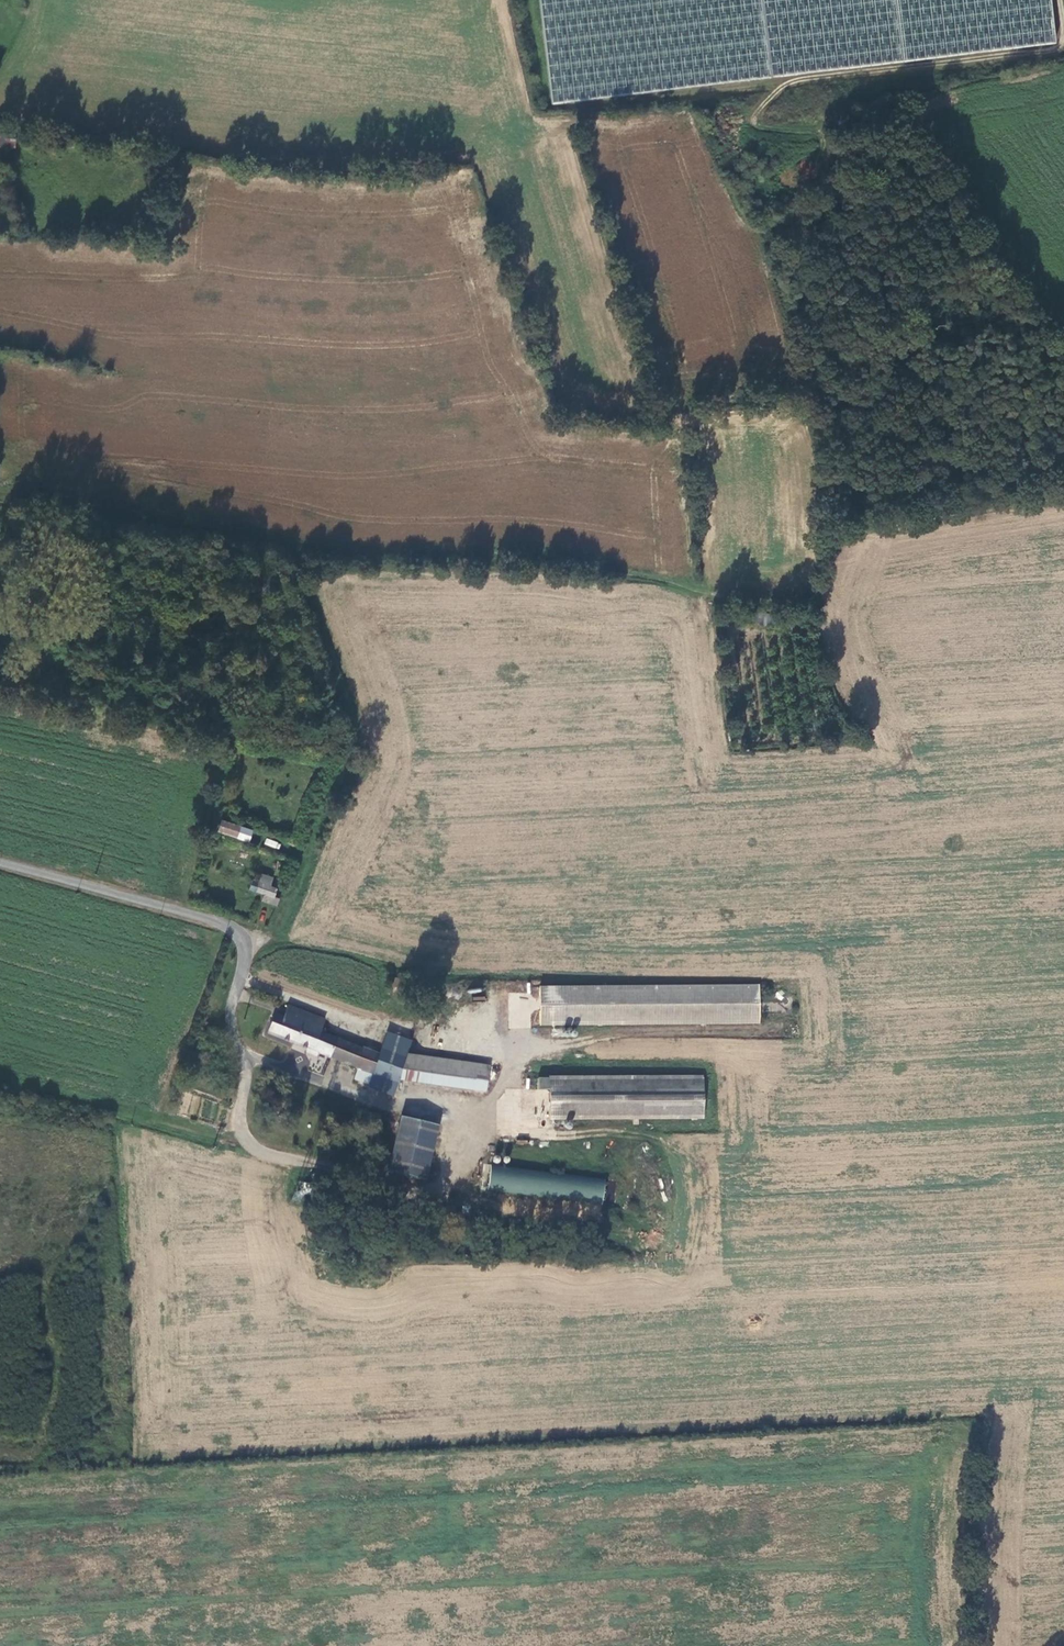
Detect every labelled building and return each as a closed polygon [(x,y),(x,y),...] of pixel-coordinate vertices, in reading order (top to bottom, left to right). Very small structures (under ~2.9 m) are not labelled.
[(553,102),(1057,43),(1052,0),(541,0),(553,102)] [(94,544),(71,538),(68,547),(91,553),(94,544)] [(251,827),(222,816),(217,829),(247,839),(251,827)] [(266,838),(264,844),(278,850),(280,843),(266,838)] [(276,904),(280,897),(274,894),(278,884),(271,882),(274,875),(262,871),(260,878),(253,875),(250,886),(268,892),(266,900),(276,904)] [(200,898),(203,885),(194,883),(191,896),(200,898)] [(537,988),(538,1026),(760,1023),(759,985),(537,988)] [(287,1002),(286,1006),(283,1013),(274,1010),(267,1031),(358,1065),(373,1071),(381,1050),(322,1028),(326,1016),(287,1002)] [(389,1028),(383,1045),(409,1054),(410,1051),(415,1037),(389,1028)] [(383,1045),(381,1050),(373,1071),(369,1081),(368,1083),(394,1093),(404,1068),(409,1054),(383,1045)] [(490,1064),(416,1052),(415,1056),(413,1069),(487,1081),(490,1064)] [(415,1056),(409,1054),(404,1068),(413,1069),(415,1056)] [(373,1071),(358,1065),(354,1075),(369,1081),(373,1071)] [(704,1114),(703,1075),(560,1076),(561,1114),(704,1114)] [(561,1114),(560,1076),(538,1076),(539,1087),(549,1087),(550,1114),(561,1114)] [(357,1102),(389,1110),(391,1102),(374,1098),(376,1091),(361,1087),(357,1102)] [(437,1128),(401,1119),(388,1168),(425,1177),(437,1128)] [(605,1176),(490,1162),(487,1188),(602,1202),(605,1176)] [(600,1221),(601,1204),(578,1202),(577,1219),(600,1221)]
